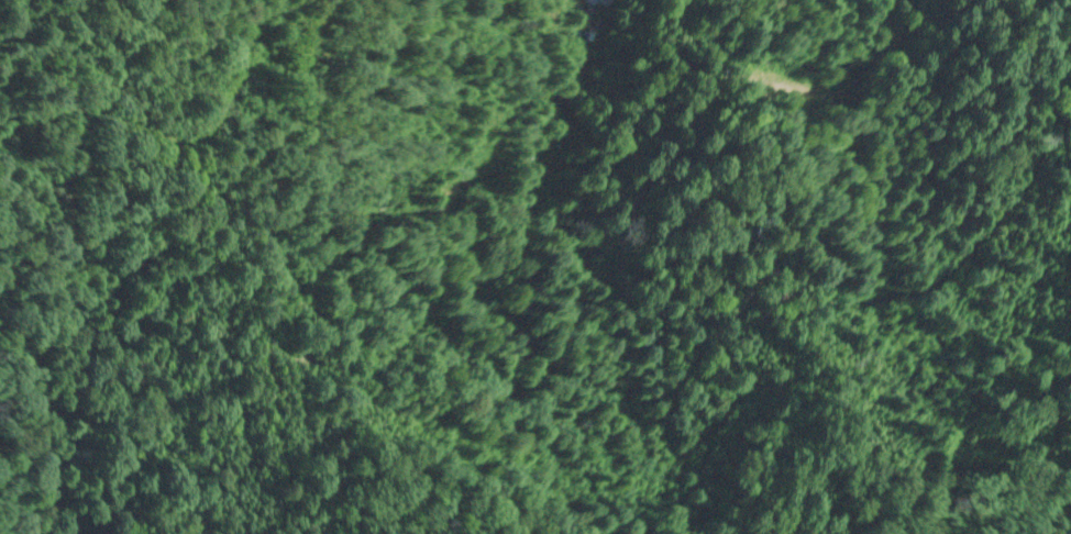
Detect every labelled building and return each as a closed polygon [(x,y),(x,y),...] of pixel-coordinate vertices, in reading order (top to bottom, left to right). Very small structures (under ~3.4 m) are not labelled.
[(591,3),(604,10),(609,0),(593,0),(591,3)]
